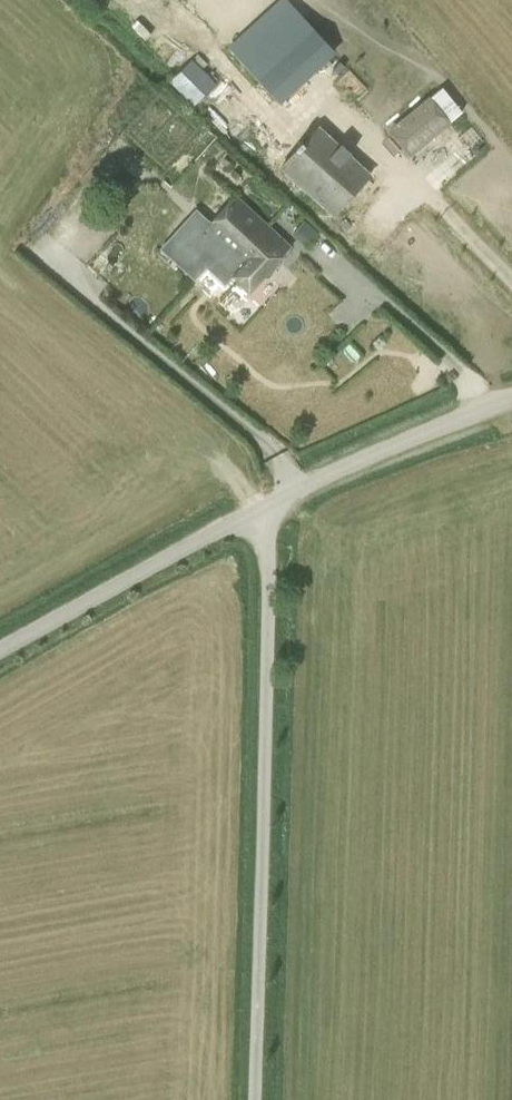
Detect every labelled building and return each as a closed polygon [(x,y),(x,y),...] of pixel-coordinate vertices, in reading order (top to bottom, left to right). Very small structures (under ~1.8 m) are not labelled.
[(335,53),(334,52),(367,21),(349,0),(341,0),(312,28),(286,0),(279,0),(229,47),(280,104),(335,53)] [(213,132),(239,107),(192,59),(166,84),(213,132)] [(462,115),(442,90),(390,131),(410,156),(462,115)] [(333,213),(368,175),(318,128),(283,167),(333,213)] [(290,246),(236,196),(192,243),(229,277),(231,275),(249,292),(283,255),(283,254),(290,246)] [(295,231),(309,242),(318,232),(304,221),(295,231)]
